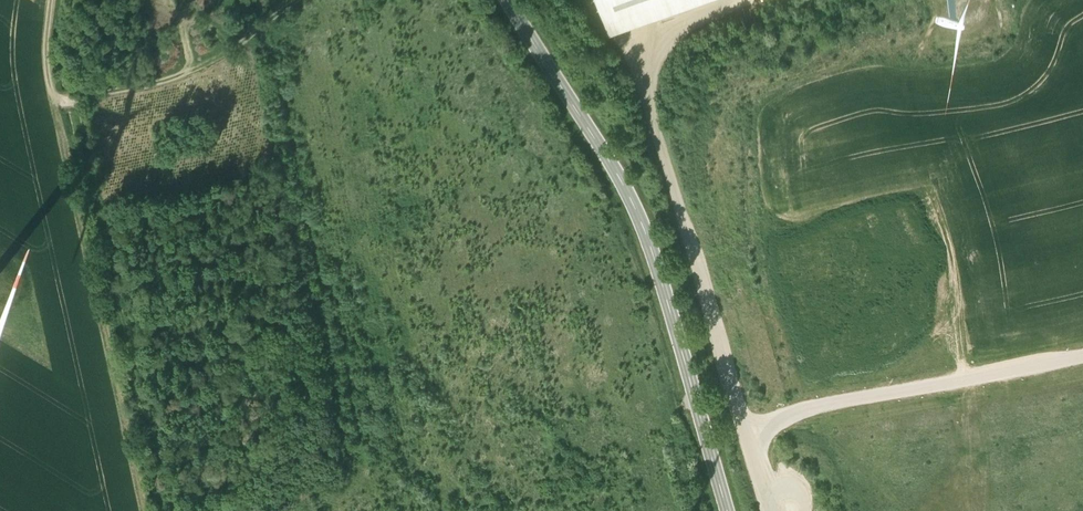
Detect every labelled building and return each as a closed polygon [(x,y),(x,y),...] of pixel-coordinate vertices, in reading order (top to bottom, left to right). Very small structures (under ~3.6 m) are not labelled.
[(605,26),(672,0),(595,0),(605,26)]
